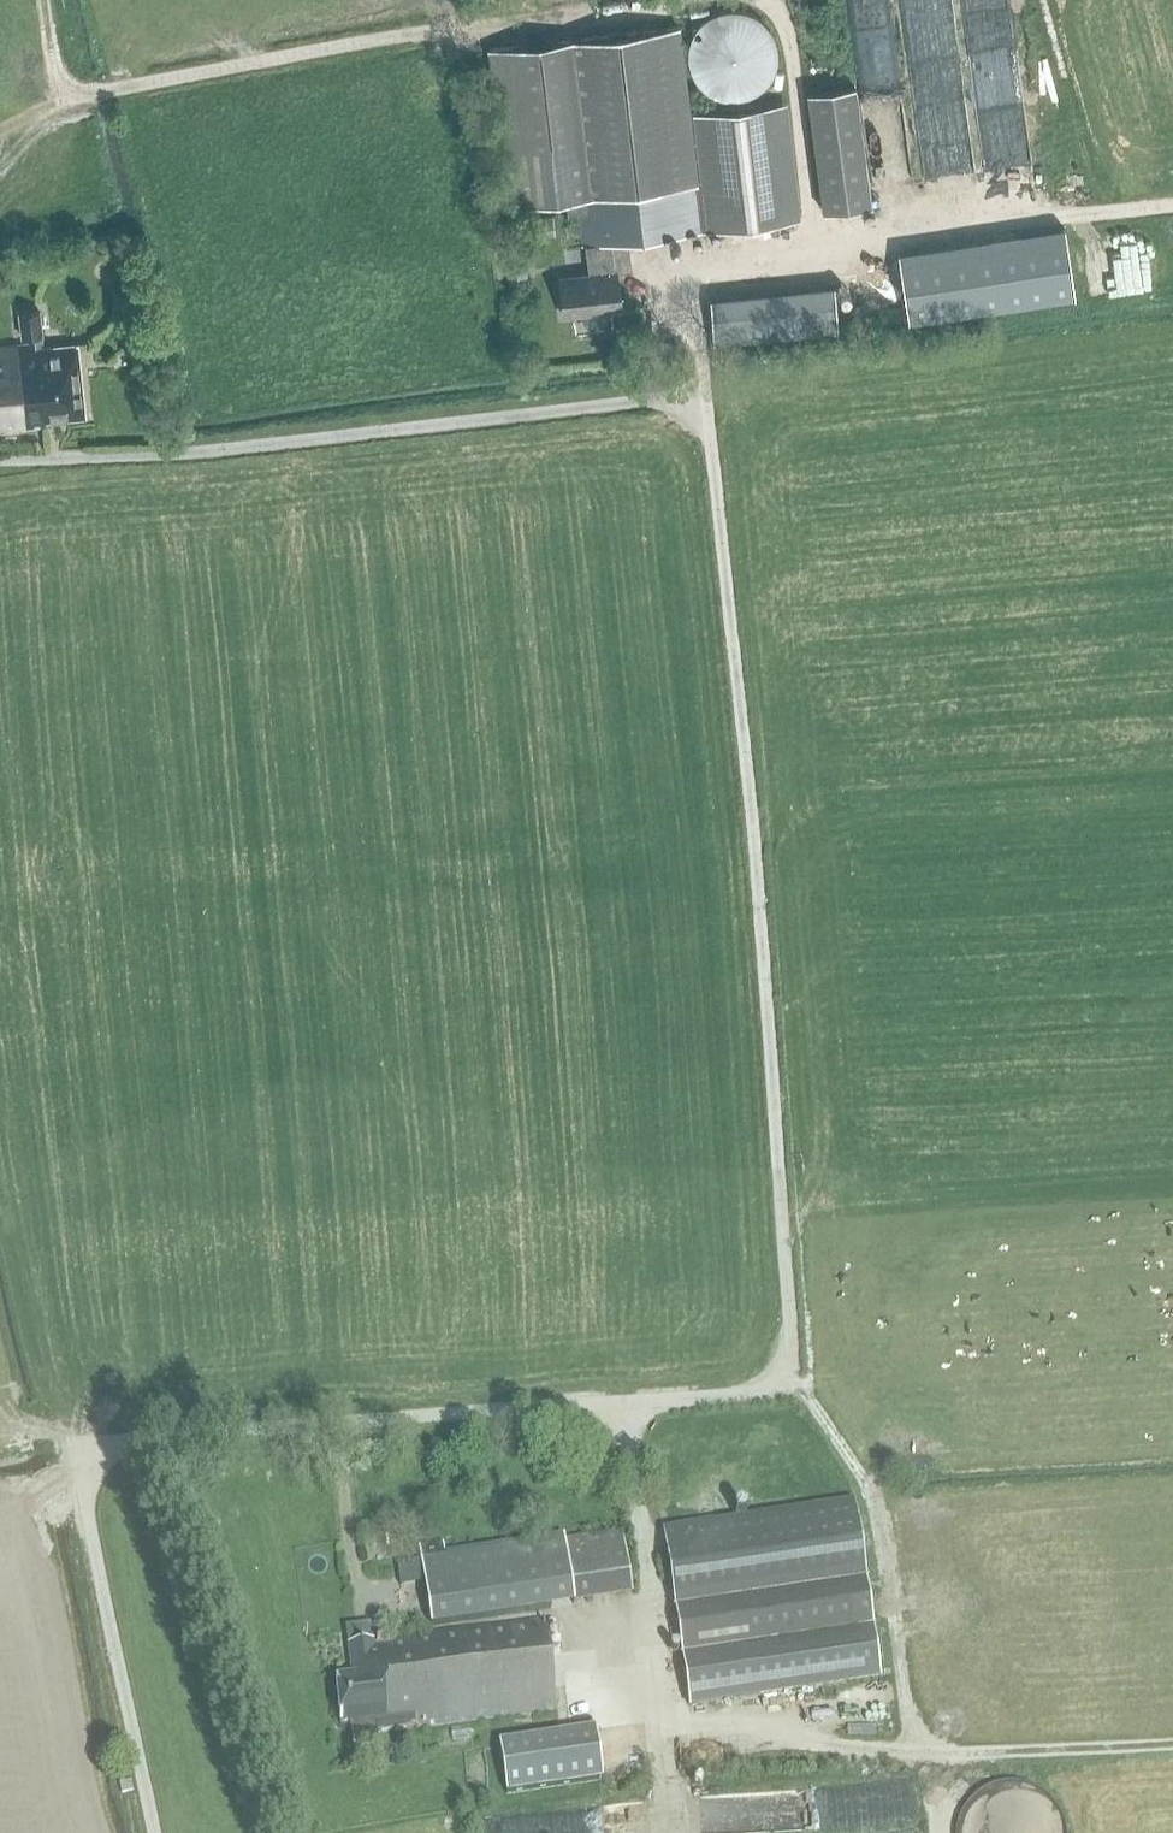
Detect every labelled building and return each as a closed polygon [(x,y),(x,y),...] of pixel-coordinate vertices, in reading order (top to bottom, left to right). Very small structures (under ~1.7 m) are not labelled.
[(745,12),(733,10),(720,12),(708,17),(699,26),(692,37),(688,49),(688,62),(692,74),(699,84),(708,93),(720,98),(733,100),(745,98),(757,93),(766,84),(773,74),(777,62),(777,49),(773,37),(766,26),(757,18),(745,12)] [(557,41),(575,199),(584,275),(557,278),(562,316),(616,310),(611,273),(627,271),(624,241),(697,233),(673,28),(557,41)] [(518,206),(575,199),(557,41),(500,48),(518,206)] [(867,208),(852,89),(804,95),(819,213),(867,208)] [(790,221),(776,106),(689,116),(703,231),(790,221)] [(1133,285),(1168,283),(1167,265),(1132,267),(1133,285)] [(836,329),(833,288),(709,297),(712,338),(836,329)] [(43,314),(16,317),(20,344),(29,342),(30,350),(0,354),(0,430),(86,419),(77,344),(44,348),(43,341),(46,339),(43,314)] [(873,1631),(855,1506),(663,1533),(681,1658),(873,1631)] [(634,1601),(623,1535),(565,1544),(565,1542),(421,1565),(432,1632),(576,1609),(576,1610),(634,1601)] [(346,1644),(343,1645),(346,1674),(331,1676),(336,1723),(349,1722),(350,1735),(351,1740),(353,1743),(356,1746),(360,1748),(364,1748),(369,1747),(372,1745),(375,1742),(376,1739),(377,1736),(377,1732),(554,1714),(543,1618),(371,1641),(369,1628),(365,1624),(348,1626),(344,1631),(346,1644)] [(498,1743),(506,1795),(602,1781),(594,1729),(498,1743)]
